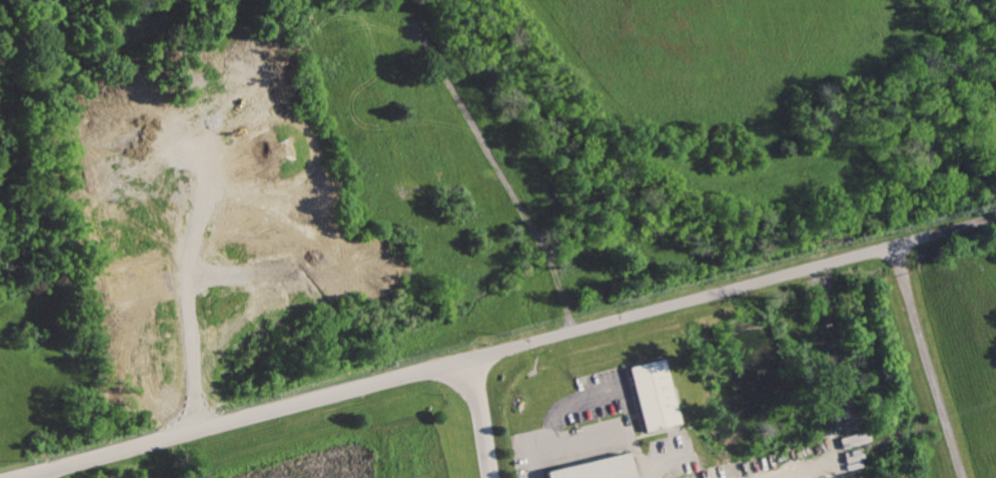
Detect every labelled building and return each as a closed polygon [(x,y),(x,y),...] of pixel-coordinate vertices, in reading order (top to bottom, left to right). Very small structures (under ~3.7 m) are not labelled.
[(627,368),(643,434),(679,425),(663,359),(627,368)] [(546,477),(632,477),(625,452),(545,473),(546,477)]
